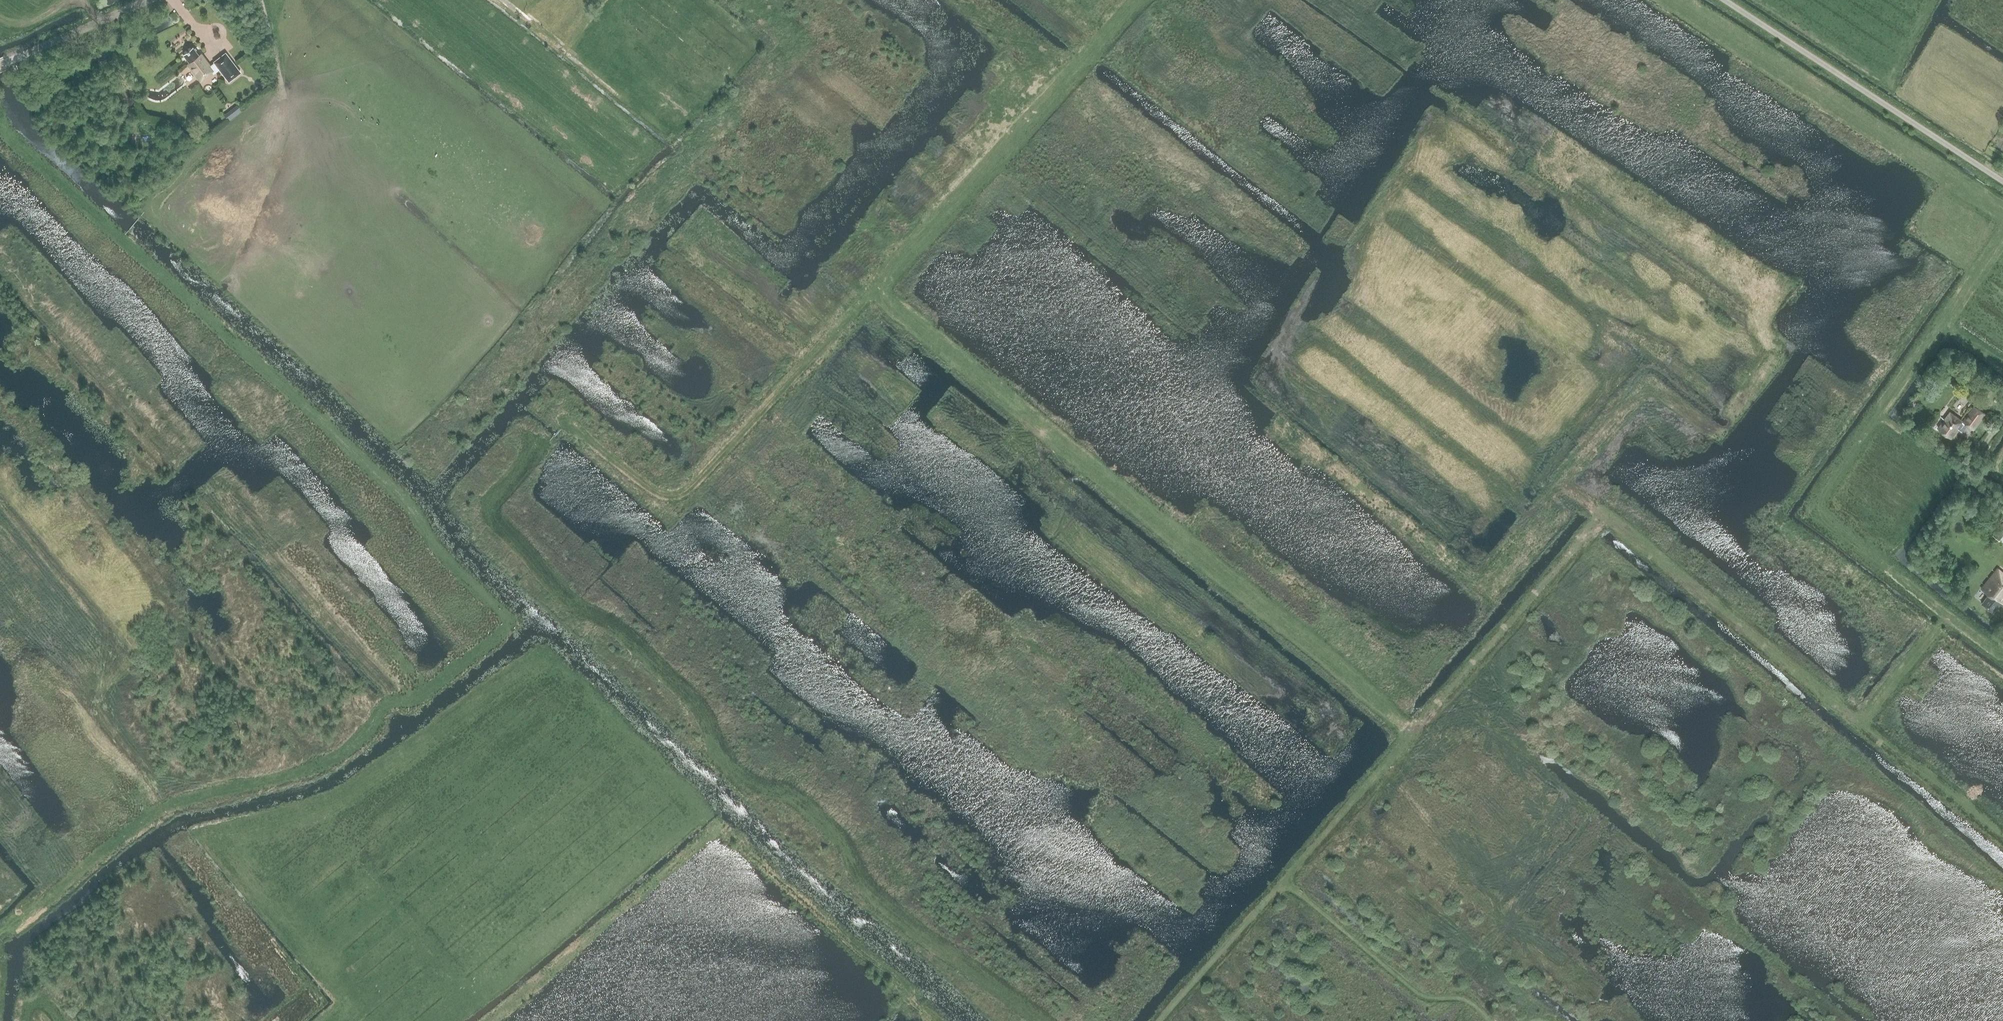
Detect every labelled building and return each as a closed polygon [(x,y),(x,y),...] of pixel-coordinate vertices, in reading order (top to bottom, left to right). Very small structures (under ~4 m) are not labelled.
[(188,64),(201,81),(213,72),(214,73),(220,69),(229,82),(240,73),(226,54),(215,63),(211,67),(201,55),(199,56),(193,48),(184,55),(190,63),(188,64)] [(268,85),(264,79),(258,83),(262,88),(268,85)] [(242,111),(237,105),(229,111),(233,117),(242,111)] [(2002,149),(2002,128),(1994,144),(2002,149)] [(1973,405),(1962,420),(1950,411),(1938,428),(1951,437),(1958,428),(1961,429),(1966,423),(1974,429),(1985,414),(1973,405)] [(2002,606),(2002,573),(1999,569),(1982,589),(1989,594),(1981,603),(1993,612),(2000,604),(2002,606)]
